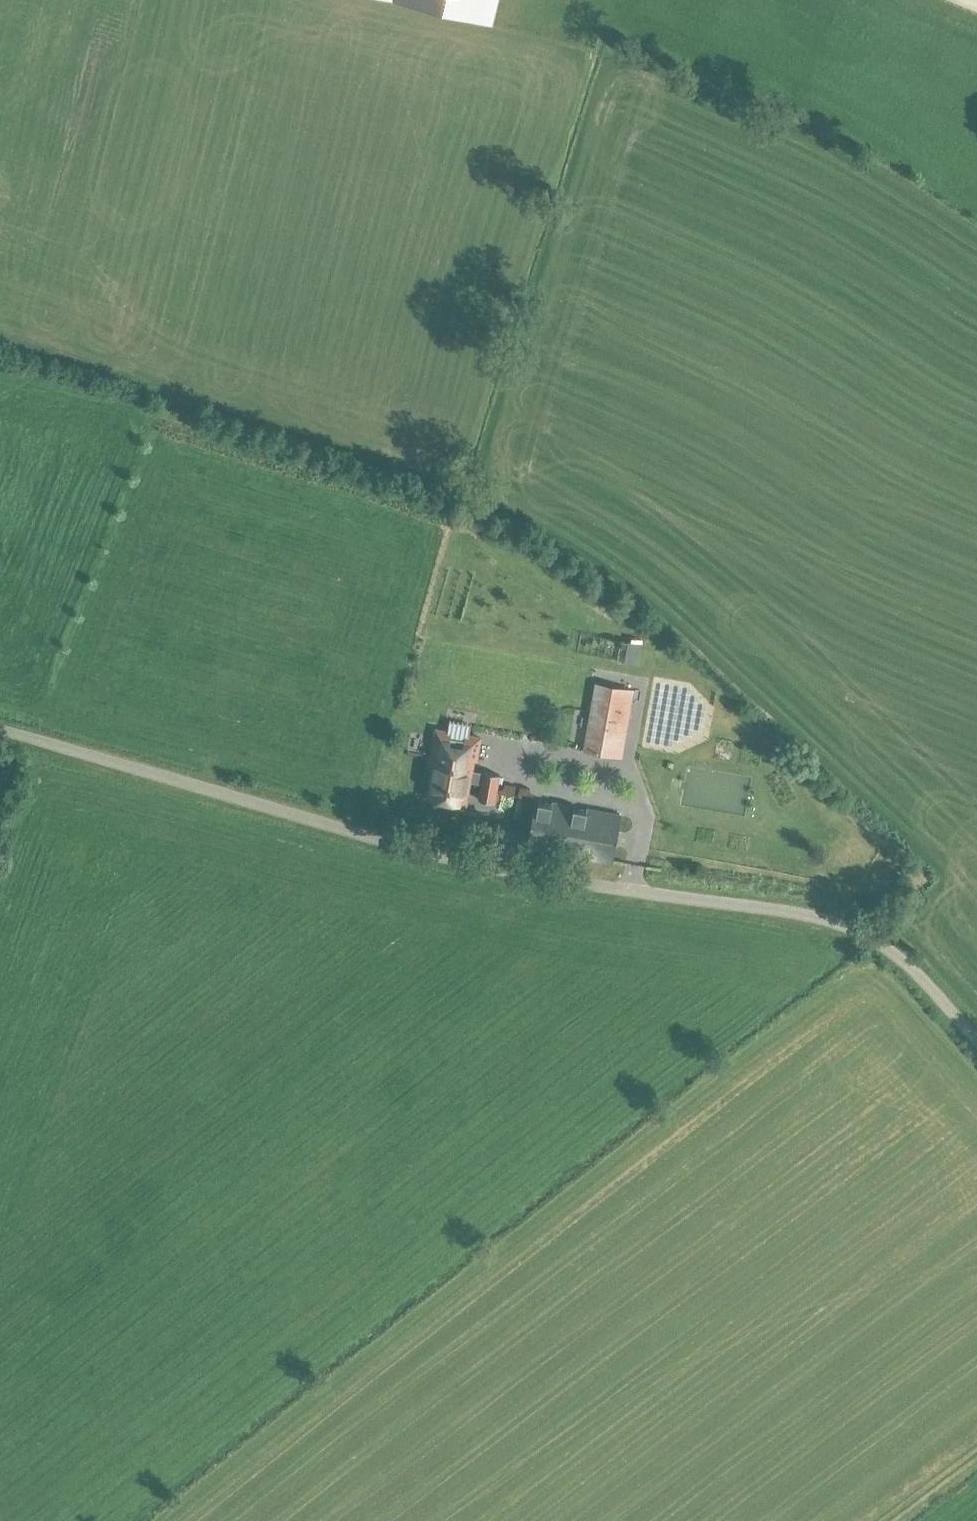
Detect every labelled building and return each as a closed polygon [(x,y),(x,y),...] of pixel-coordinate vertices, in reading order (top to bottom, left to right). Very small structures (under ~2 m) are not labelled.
[(493,23),(499,0),(399,0),(493,23)] [(628,641),(624,662),(639,665),(643,644),(643,640),(632,638),(631,642),(628,641)] [(621,757),(633,690),(600,684),(588,751),(621,757)] [(432,768),(427,797),(467,804),(471,781),(483,783),(480,799),(495,802),(500,775),(485,772),(484,774),(472,772),(475,760),(477,760),(481,738),(469,735),(471,725),(451,721),(449,732),(437,730),(430,768),(432,768)] [(623,816),(602,812),(536,800),(527,849),(613,865),(623,816)]
